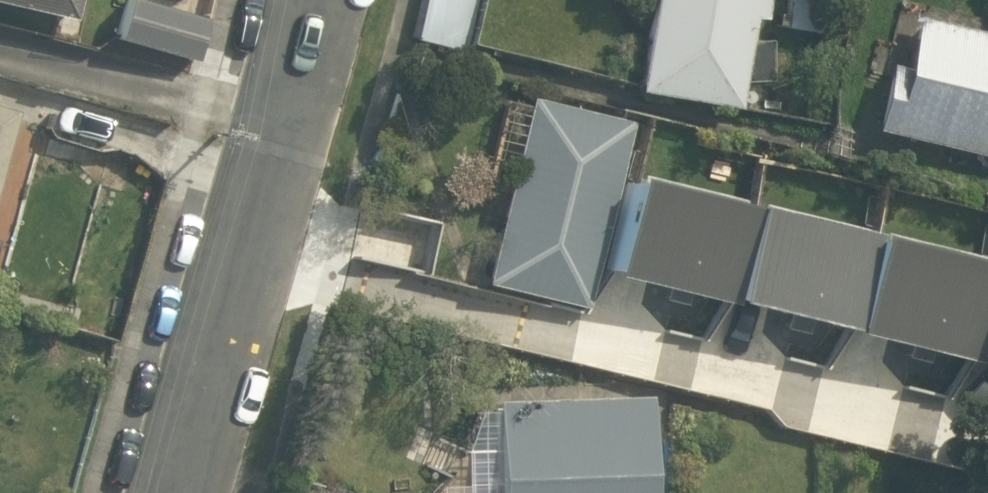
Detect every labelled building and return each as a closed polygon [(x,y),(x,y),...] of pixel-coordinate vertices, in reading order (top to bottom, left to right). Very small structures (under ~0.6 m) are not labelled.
[(82,28),(86,0),(0,0),(0,15),(82,28)] [(122,37),(204,51),(212,0),(128,0),(122,37)] [(637,96),(746,112),(763,0),(651,0),(637,96)] [(874,134),(987,159),(987,32),(900,13),(874,134)] [(639,117),(519,92),(479,291),(598,316),(639,117)] [(30,106),(0,99),(0,232),(30,106)] [(840,300),(833,352),(911,362),(918,310),(840,300)] [(653,384),(481,398),(489,492),(662,492),(653,384)]
